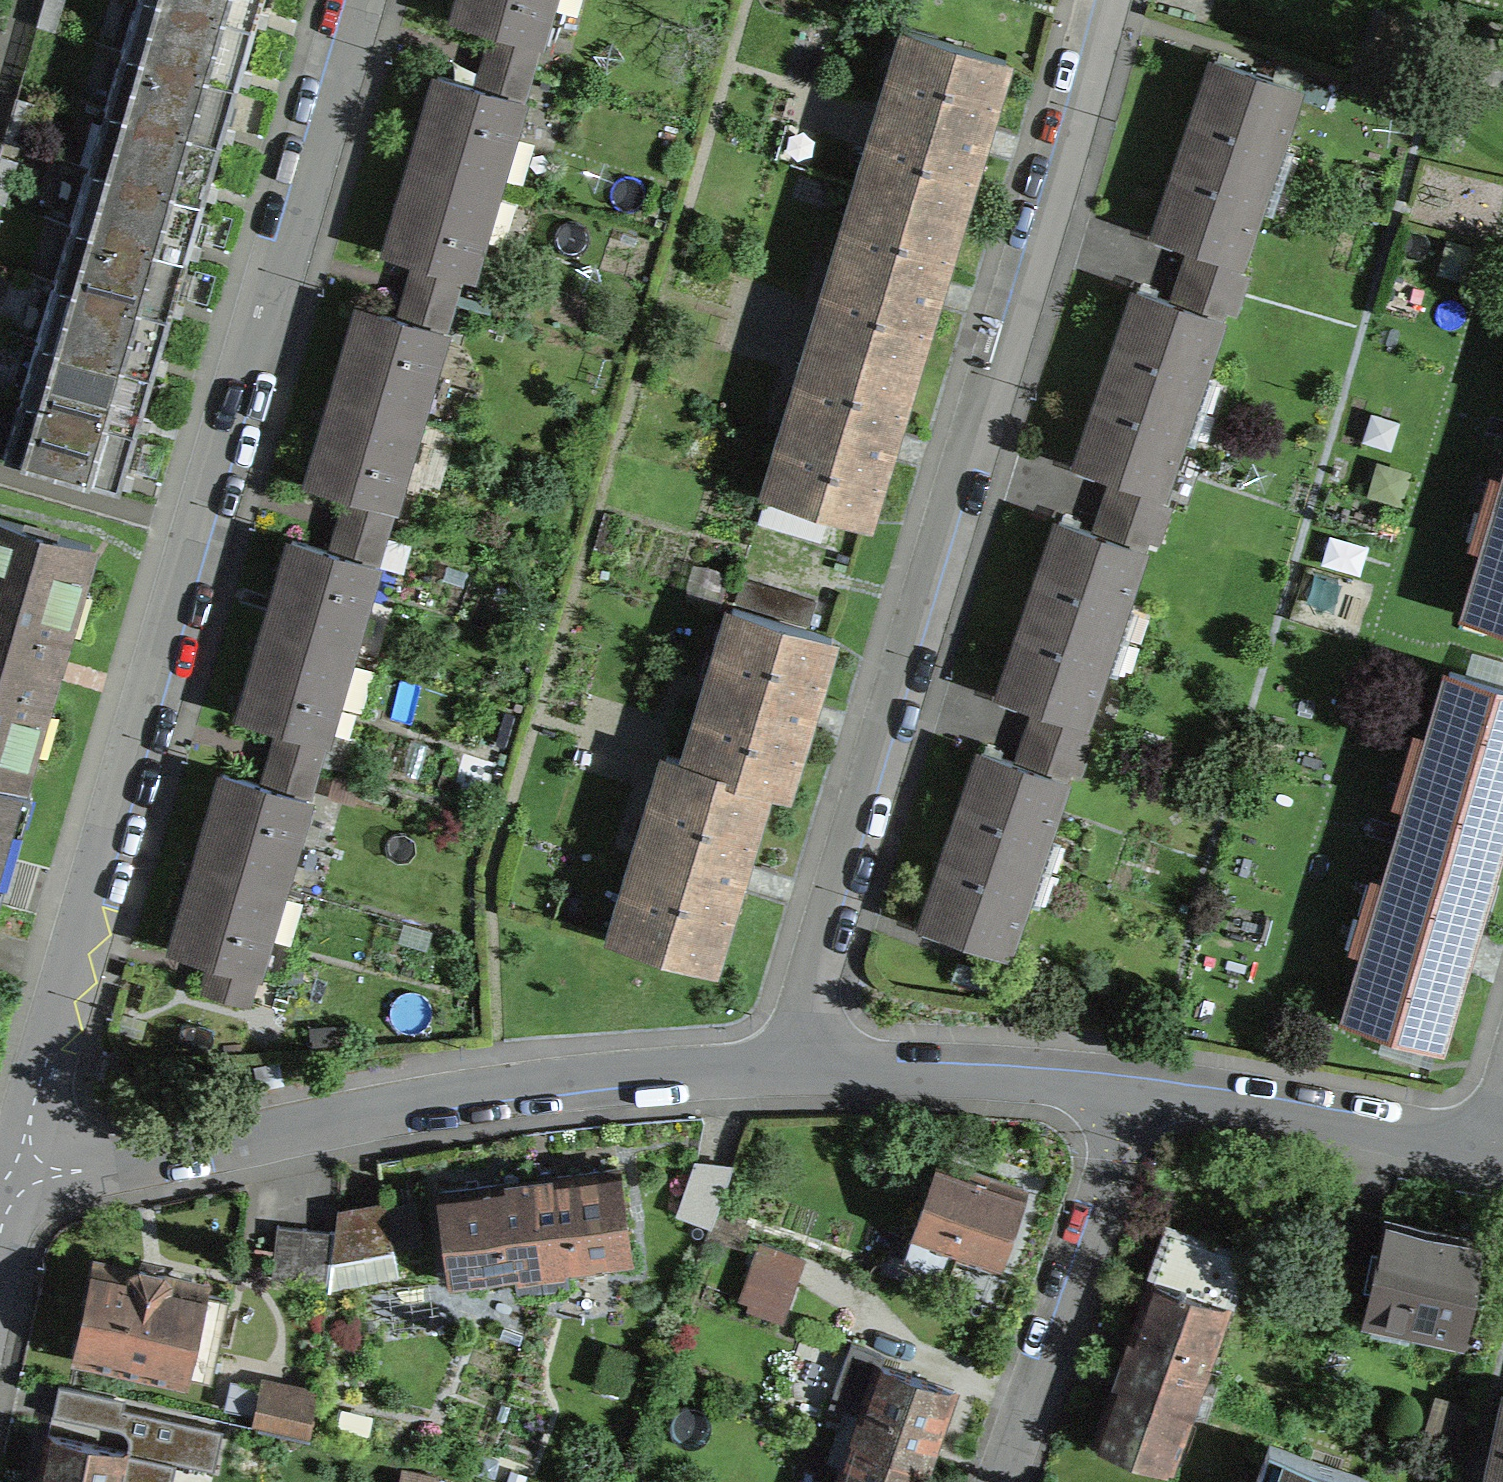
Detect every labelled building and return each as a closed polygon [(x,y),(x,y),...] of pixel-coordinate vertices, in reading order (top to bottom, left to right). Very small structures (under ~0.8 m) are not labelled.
[(264,0),(139,0),(139,1),(254,35),(264,0)] [(456,13),(455,18),(510,35),(501,63),(529,72),(550,0),(460,0),(456,13)] [(237,93),(254,35),(139,1),(122,59),(237,93)] [(870,153),(882,156),(872,189),(959,215),(978,153),(981,153),(985,139),(989,125),(986,124),(1006,60),(919,34),(909,69),(896,65),(870,153)] [(221,151),(237,93),(122,59),(105,117),(221,151)] [(1185,147),(1268,174),(1297,88),(1215,60),(1193,123),(1185,147)] [(493,92),(438,76),(417,148),(412,164),(496,188),(529,72),(501,63),(493,92)] [(204,207),(221,151),(105,117),(88,175),(204,207)] [(1235,271),(1268,174),(1185,147),(1167,202),(1156,233),(1192,245),(1182,274),(1240,293),(1246,275),(1235,271)] [(433,297),(451,302),(459,273),(470,276),(496,188),(412,164),(391,237),(387,252),(442,268),(433,297)] [(204,207),(88,175),(71,232),(187,266),(204,207)] [(823,305),(836,309),(826,342),(913,368),(931,306),(934,306),(939,291),(943,279),(940,277),(959,215),(872,189),(863,221),(850,218),(823,305)] [(54,290),(170,324),(187,266),(71,232),(54,290)] [(1173,302),(1137,290),(1116,352),(1108,377),(1190,405),(1223,308),(1234,311),(1240,293),(1182,274),(1173,302)] [(38,348),(153,382),(170,324),(54,290),(38,348)] [(334,394),(418,419),(451,302),(433,297),(424,294),(415,322),(360,306),(338,380),(334,394)] [(913,368),(826,342),(817,374),(804,371),(777,458),(790,461),(779,496),(836,514),(866,523),(885,459),(888,459),(893,443),(897,431),(894,430),(913,368)] [(21,406),(136,439),(153,382),(38,348),(21,406)] [(1190,405),(1108,377),(1089,434),(1078,464),(1114,476),(1105,504),(1162,523),(1168,505),(1157,502),(1190,405)] [(355,527),(383,535),(418,419),(334,394),(314,464),(309,482),(364,499),(355,527)] [(3,465),(3,466),(119,499),(136,439),(21,406),(3,465)] [(1466,613),(1502,624),(1502,491),(1466,613)] [(760,524),(827,544),(836,514),(779,496),(769,493),(760,524)] [(1030,607),(1112,635),(1145,538),(1156,541),(1162,523),(1105,504),(1095,532),(1059,520),(1038,584),(1030,607)] [(18,789),(19,789),(52,675),(91,545),(0,518),(0,784),(18,789)] [(383,535),(355,527),(347,556),(292,539),(272,609),(266,627),(350,652),(383,535)] [(745,611),(812,631),(822,600),(752,579),(742,610),(745,611)] [(1037,706),(1027,734),(1084,754),(1090,735),(1080,732),(1112,635),(1030,607),(1011,662),(1001,694),(1037,706)] [(708,733),(698,766),(765,788),(784,794),(804,730),(807,730),(811,715),(815,702),(812,701),(832,637),(812,631),(745,611),(735,646),(722,642),(722,643),(696,729),(708,733)] [(287,760),(315,768),(350,652),(266,627),(245,699),(241,715),(296,732),(287,760)] [(1398,843),(1489,870),(1502,825),(1502,686),(1449,670),(1398,843)] [(1084,754),(1027,734),(1018,763),(982,750),(961,812),(952,837),(1035,865),(1067,768),(1078,772),(1084,754)] [(198,861),(281,885),(315,768),(287,760),(279,789),(224,772),(203,843),(198,861)] [(746,863),(743,861),(765,788),(698,766),(679,760),(665,806),(653,802),(653,803),(626,890),(639,893),(625,941),(711,967),(734,890),(738,891),(742,874),(746,863)] [(0,784),(0,897),(3,888),(21,824),(9,820),(18,789),(0,784)] [(1035,865),(952,837),(923,924),(945,931),(1005,952),(1035,865)] [(1470,945),(1467,944),(1489,870),(1398,843),(1346,1016),(1438,1043),(1461,967),(1463,967),(1464,966),(1462,965),(1465,956),(1468,946),(1470,947),(1470,945)] [(219,994),(246,1002),(281,885),(198,861),(177,934),(172,949),(227,965),(219,994)] [(946,1276),(955,1250),(998,1265),(1024,1190),(952,1164),(939,1159),(904,1261),(946,1276)] [(695,1162),(678,1213),(710,1224),(730,1166),(695,1162)] [(529,1180),(543,1285),(568,1282),(566,1267),(630,1258),(618,1168),(546,1178),(529,1180)] [(517,1289),(543,1285),(529,1180),(456,1190),(439,1192),(451,1282),(515,1273),(517,1289)] [(332,1258),(393,1246),(386,1203),(385,1203),(339,1212),(337,1212),(332,1258)] [(1401,1222),(1334,1208),(1324,1260),(1376,1271),(1367,1312),(1460,1333),(1481,1239),(1401,1222)] [(277,1225),(271,1277),(327,1284),(333,1231),(277,1225)] [(1123,1360),(1213,1392),(1221,1368),(1207,1363),(1244,1256),(1240,1255),(1240,1250),(1217,1242),(1214,1246),(1169,1230),(1128,1347),(1123,1360)] [(800,1256),(762,1242),(742,1298),(751,1301),(748,1308),(778,1319),(800,1256)] [(332,1258),(328,1284),(328,1290),(329,1290),(398,1277),(393,1246),(332,1258)] [(169,1278),(164,1272),(139,1267),(131,1270),(109,1265),(96,1263),(76,1356),(184,1379),(186,1373),(210,1379),(227,1297),(203,1292),(204,1286),(169,1278)] [(846,1410),(837,1434),(927,1466),(935,1443),(954,1390),(880,1364),(884,1354),(851,1342),(829,1405),(846,1410)] [(1190,1410),(1205,1415),(1213,1392),(1123,1360),(1098,1430),(1094,1441),(1171,1467),(1190,1410)] [(267,1386),(259,1425),(309,1436),(310,1436),(315,1396),(267,1386)] [(183,1440),(189,1411),(138,1399),(131,1429),(183,1440)] [(1490,1481),(1502,1481),(1502,1422),(1490,1481)] [(127,1451),(48,1434),(38,1481),(120,1481),(127,1451)] [(927,1466),(837,1434),(829,1458),(843,1463),(836,1481),(921,1481),(927,1466)] [(1264,1459),(1256,1481),(1332,1481),(1264,1459)] [(434,1479),(403,1472),(401,1481),(433,1481),(434,1479)]
